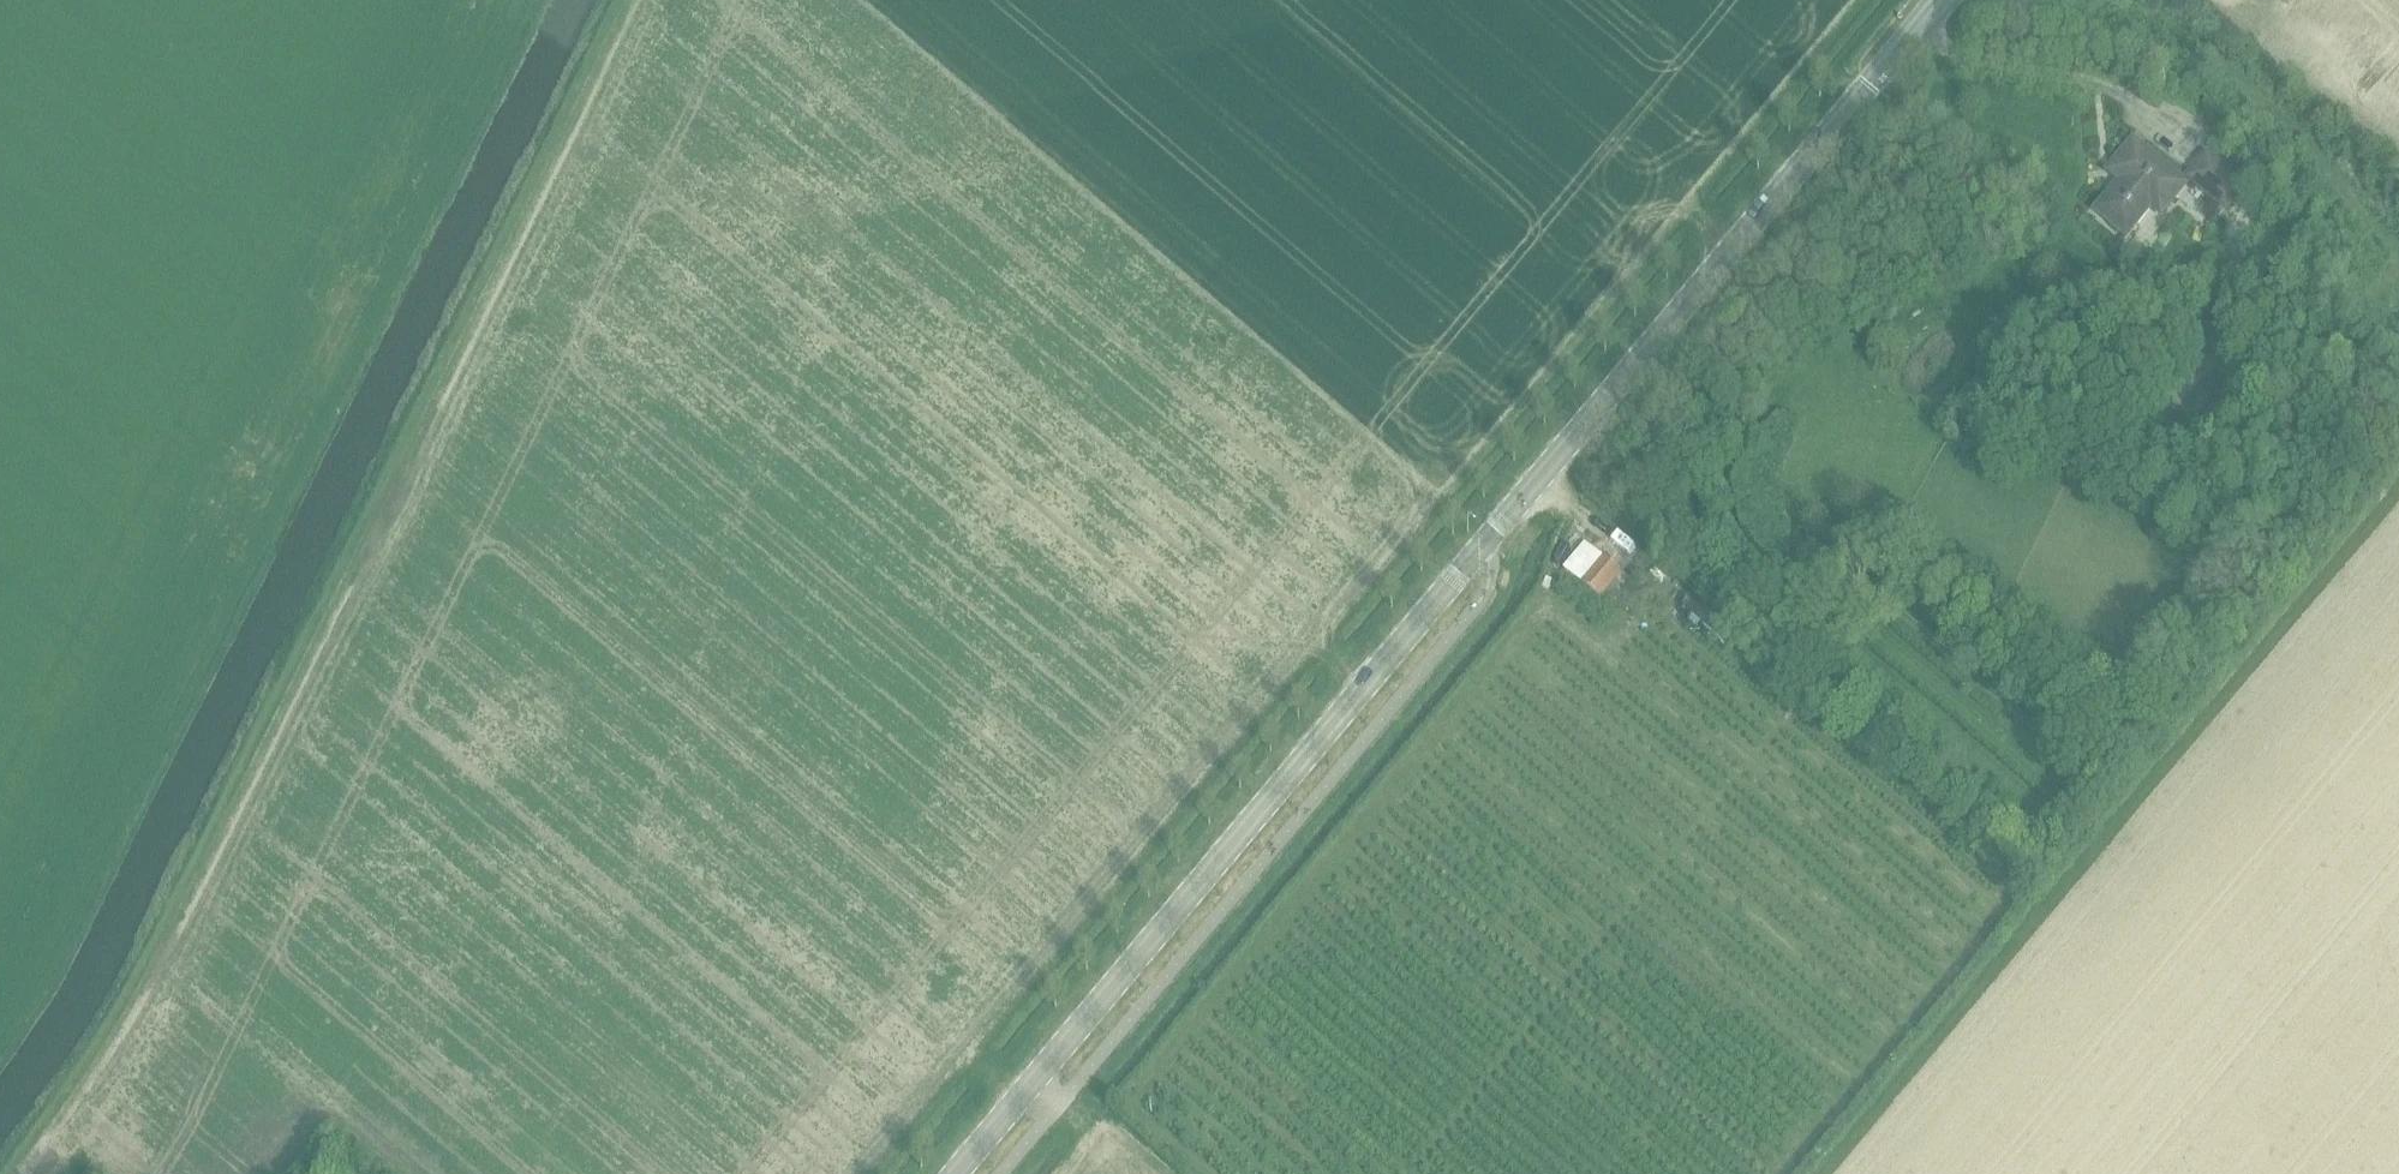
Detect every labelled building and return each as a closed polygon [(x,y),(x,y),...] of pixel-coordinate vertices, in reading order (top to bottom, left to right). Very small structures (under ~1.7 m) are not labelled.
[(2148,213),(2157,220),(2186,184),(2148,152),(2144,157),(2130,146),(2110,171),(2124,183),(2119,189),(2117,188),(2092,217),(2123,243),(2148,213)] [(2227,208),(2245,186),(2208,155),(2190,178),(2227,208)] [(2264,252),(2267,238),(2255,235),(2252,248),(2264,252)] [(1583,543),(1562,569),(1593,594),(1585,604),(1593,610),(1600,601),(1614,612),(1636,586),(1583,543)]
